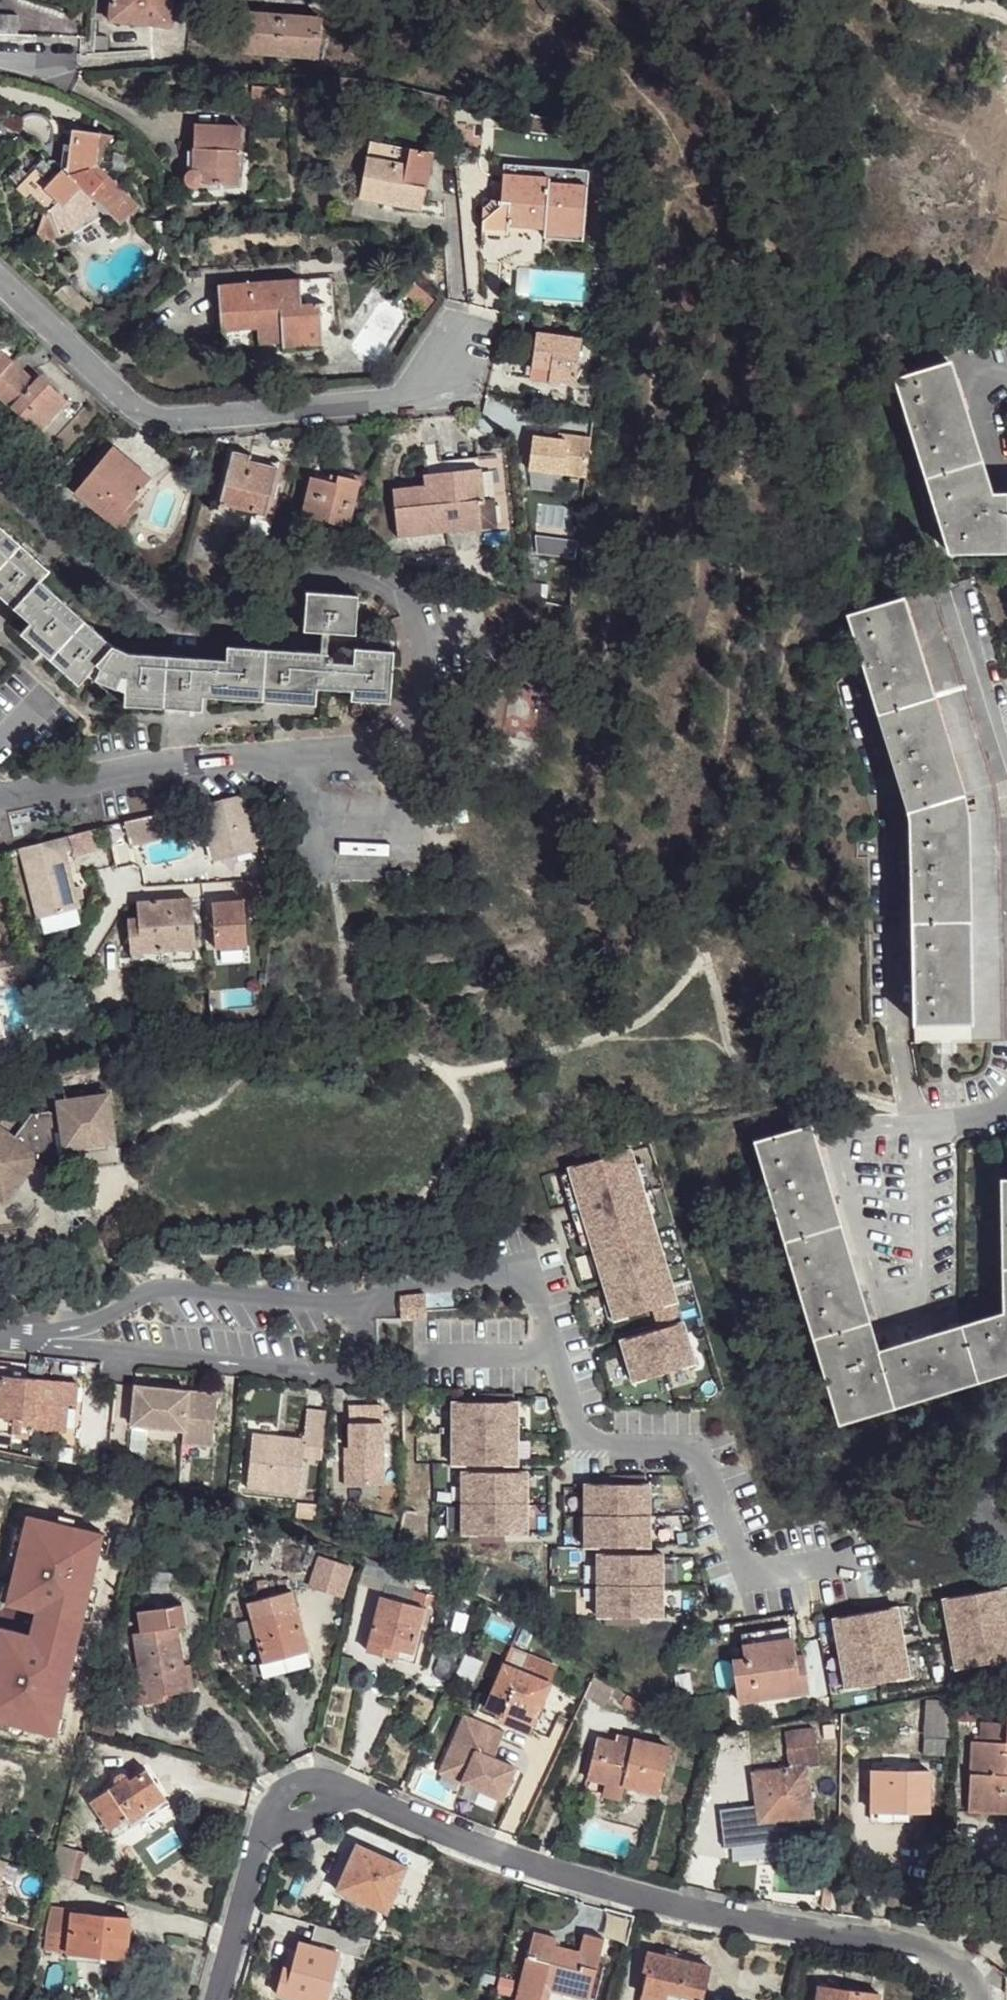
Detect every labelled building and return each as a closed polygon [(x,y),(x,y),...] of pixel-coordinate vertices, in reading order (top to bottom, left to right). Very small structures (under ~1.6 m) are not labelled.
[(112,18),(171,24),(173,0),(114,0),(112,18)] [(319,14),(240,8),(236,51),(316,58),(319,14)] [(0,13),(0,35),(16,35),(17,14),(0,13)] [(17,123),(16,127),(36,132),(50,144),(65,150),(67,142),(71,142),(71,138),(56,134),(57,129),(54,120),(44,111),(31,110),(22,116),(17,123)] [(239,127),(195,126),(193,171),(191,174),(190,176),(191,180),(195,184),(237,185),(237,153),(240,153),(239,127)] [(114,137),(75,128),(71,138),(71,142),(67,142),(65,150),(63,158),(56,166),(44,156),(36,164),(37,165),(31,173),(20,164),(10,175),(20,184),(18,187),(30,198),(31,196),(49,213),(56,213),(62,234),(79,231),(82,227),(88,222),(97,219),(107,217),(112,213),(122,223),(132,213),(134,215),(142,206),(102,166),(96,161),(96,156),(101,148),(114,137)] [(414,142),(375,134),(371,150),(410,159),(414,142)] [(414,142),(410,159),(371,150),(361,189),(386,195),(387,188),(425,197),(436,148),(414,142)] [(591,177),(507,169),(505,180),(551,184),(551,190),(588,193),(591,177)] [(551,184),(505,180),(503,208),(510,210),(508,232),(583,239),(588,193),(551,190),(551,184)] [(425,197),(387,188),(386,195),(424,202),(425,197)] [(301,279),(218,287),(222,328),(282,324),(284,344),(325,341),(321,302),(303,302),(301,279)] [(432,298),(412,280),(403,288),(424,307),(432,298)] [(536,332),(531,377),(575,383),(580,338),(536,332)] [(13,361),(0,351),(0,375),(13,361)] [(949,548),(1006,547),(1006,491),(990,492),(949,360),(895,376),(949,548)] [(13,361),(0,375),(0,394),(40,430),(68,398),(53,382),(45,390),(13,361)] [(53,382),(44,375),(37,382),(45,390),(53,382)] [(567,433),(559,432),(558,440),(566,441),(567,433)] [(591,437),(567,433),(566,441),(558,440),(533,436),(529,469),(586,477),(591,437)] [(137,466),(113,447),(106,455),(129,474),(137,466)] [(151,478),(137,466),(129,474),(106,455),(76,491),(121,529),(135,511),(128,505),(137,495),(151,478)] [(278,469),(231,458),(221,503),(268,514),(278,469)] [(485,467),(445,472),(447,484),(431,486),(400,491),(405,538),(487,525),(484,502),(490,501),(485,467)] [(445,472),(431,475),(431,486),(447,484),(445,472)] [(359,482),(339,476),(337,483),(313,477),(305,514),(348,526),(359,482)] [(144,502),(137,495),(128,505),(135,511),(144,502)] [(29,622),(22,631),(81,681),(89,674),(127,690),(127,701),(202,706),(203,692),(316,700),(317,686),(353,689),(352,697),(391,699),(395,649),(357,647),(356,661),(330,659),(330,650),(228,644),(228,656),(130,648),(112,641),(43,577),(50,570),(0,526),(0,596),(29,622)] [(360,593),(309,589),(307,628),(358,632),(360,593)] [(902,606),(959,793),(990,780),(932,596),(902,606)] [(845,622),(902,815),(959,793),(902,606),(845,622)] [(959,793),(966,829),(1000,827),(990,780),(959,793)] [(259,848),(247,791),(200,802),(213,859),(259,848)] [(902,815),(904,836),(966,829),(959,793),(902,815)] [(173,833),(167,810),(122,819),(128,843),(173,833)] [(966,829),(971,1043),(1005,1041),(1000,827),(966,829)] [(904,836),(913,1043),(971,1043),(966,829),(904,836)] [(71,850),(68,832),(18,843),(34,916),(78,906),(66,851),(71,850)] [(272,878),(242,880),(243,899),(271,897),(272,878)] [(138,918),(128,918),(130,950),(141,950),(194,946),(192,898),(138,900),(138,918)] [(243,899),(211,900),(213,946),(245,944),(243,899)] [(141,950),(130,950),(131,961),(195,957),(194,946),(141,950)] [(217,963),(243,962),(243,953),(217,953),(217,963)] [(0,1126),(0,1190),(16,1187),(33,1165),(61,1161),(60,1156),(76,1153),(75,1145),(117,1139),(110,1094),(61,1101),(62,1104),(56,1115),(49,1110),(33,1113),(14,1137),(0,1126)] [(751,1149),(837,1433),(893,1415),(876,1359),(809,1133),(751,1149)] [(567,1165),(557,1168),(580,1244),(589,1241),(590,1245),(587,1247),(592,1266),(596,1265),(606,1292),(602,1294),(608,1315),(650,1302),(656,1321),(619,1333),(631,1375),(694,1356),(649,1212),(659,1208),(638,1140),(566,1161),(567,1165)] [(893,1415),(1006,1380),(1006,1189),(999,1189),(1000,1322),(876,1359),(893,1415)] [(91,1374),(3,1367),(0,1396),(0,1431),(27,1433),(28,1423),(55,1425),(55,1419),(80,1421),(81,1394),(89,1394),(91,1374)] [(190,1386),(140,1381),(136,1418),(185,1424),(190,1386)] [(220,1390),(190,1386),(185,1424),(184,1436),(215,1439),(220,1390)] [(475,1397),(450,1399),(450,1462),(460,1462),(461,1531),(468,1531),(469,1540),(504,1540),(504,1531),(526,1531),(525,1468),(504,1468),(504,1461),(515,1461),(515,1398),(510,1398),(510,1389),(475,1390),(475,1397)] [(387,1481),(387,1420),(386,1404),(373,1404),(350,1405),(350,1429),(349,1447),(346,1448),(346,1482),(387,1481)] [(328,1408),(311,1406),(307,1435),(255,1430),(247,1483),(301,1489),(305,1453),(324,1454),(328,1408)] [(610,1479),(584,1480),(585,1542),(597,1542),(599,1613),(605,1613),(606,1622),(641,1622),(640,1613),(663,1612),(663,1550),(639,1550),(638,1542),(650,1542),(649,1479),(645,1480),(645,1470),(610,1471),(610,1479)] [(29,1512),(9,1601),(38,1609),(33,1632),(4,1625),(0,1643),(0,1718),(60,1732),(105,1529),(29,1512)] [(943,1594),(946,1615),(950,1614),(955,1642),(951,1644),(955,1664),(1006,1654),(1006,1583),(943,1594)] [(383,1585),(380,1596),(366,1649),(378,1652),(389,1655),(391,1646),(410,1651),(422,1605),(425,1594),(383,1585)] [(293,1590),(252,1599),(254,1616),(240,1620),(245,1638),(260,1634),(266,1660),(308,1649),(293,1590)] [(139,1607),(141,1629),(180,1623),(188,1622),(186,1600),(139,1607)] [(905,1601),(836,1614),(849,1684),(917,1671),(914,1650),(910,1651),(904,1623),(909,1622),(905,1601)] [(141,1629),(135,1630),(141,1675),(124,1677),(129,1702),(159,1698),(165,1697),(163,1691),(172,1690),(174,1690),(188,1688),(184,1661),(180,1623),(141,1629)] [(732,1632),(734,1642),(783,1635),(781,1624),(732,1632)] [(725,1657),(731,1699),(802,1689),(796,1650),(787,1651),(783,1635),(734,1642),(736,1654),(725,1657)] [(410,1651),(391,1646),(389,1655),(414,1661),(417,1652),(410,1651)] [(556,1667),(510,1647),(484,1706),(499,1712),(503,1715),(505,1710),(533,1721),(556,1667)] [(266,1660),(260,1660),(264,1672),(289,1666),(310,1660),(308,1649),(266,1660)] [(193,1660),(184,1661),(188,1688),(196,1687),(193,1660)] [(638,1703),(625,1694),(620,1702),(633,1712),(638,1703)] [(897,1702),(882,1706),(884,1717),(900,1715),(897,1702)] [(533,1721),(505,1710),(503,1715),(499,1712),(497,1719),(528,1732),(533,1721)] [(504,1731),(465,1712),(441,1766),(463,1775),(461,1781),(479,1789),(500,1798),(515,1767),(492,1757),(504,1731)] [(1006,1727),(990,1726),(989,1740),(972,1740),(969,1801),(997,1802),(997,1812),(1003,1812),(1006,1812),(1006,1717),(1006,1727)] [(973,1725),(972,1740),(989,1740),(990,1726),(973,1725)] [(633,1737),(618,1732),(616,1740),(632,1744),(633,1737)] [(616,1740),(598,1735),(587,1775),(606,1780),(624,1785),(623,1782),(640,1786),(658,1791),(671,1746),(633,1737),(632,1744),(616,1740)] [(812,1743),(784,1747),(786,1765),(804,1763),(816,1762),(812,1743)] [(786,1765),(750,1771),(756,1804),(782,1800),(783,1816),(811,1811),(804,1763),(786,1765)] [(114,1782),(91,1798),(111,1826),(126,1816),(127,1817),(163,1792),(146,1766),(128,1777),(126,1774),(122,1772),(119,1771),(116,1771),(114,1774),(114,1778),(114,1782)] [(441,1766),(439,1771),(461,1781),(463,1775),(441,1766)] [(931,1769),(872,1768),(872,1808),(909,1810),(930,1811),(931,1769)] [(624,1785),(606,1780),(602,1792),(621,1796),(624,1785)] [(167,1800),(163,1792),(127,1817),(132,1824),(155,1809),(167,1800)] [(782,1800),(756,1804),(737,1807),(740,1833),(757,1831),(773,1829),(771,1818),(783,1816),(782,1800)] [(997,1812),(997,1802),(969,1801),(968,1810),(997,1812)] [(909,1810),(872,1808),(871,1819),(890,1820),(909,1820),(909,1810)] [(86,1849),(61,1841),(54,1869),(79,1876),(86,1849)] [(373,1849),(357,1842),(337,1889),(387,1909),(391,1901),(406,1862),(373,1849)] [(129,1914),(71,1910),(69,1949),(105,1952),(125,1954),(126,1940),(129,1914)] [(299,1940),(292,1967),(282,1965),(280,1974),(275,1992),(303,1999),(326,1999),(339,1950),(363,1956),(367,1938),(316,1924),(311,1942),(299,1940)] [(584,1933),(579,1950),(565,1947),(553,1944),(555,1936),(533,1930),(516,1999),(540,1999),(544,1986),(545,1980),(590,1990),(603,1938),(584,1933)] [(105,1952),(69,1949),(67,1956),(105,1959),(105,1952)] [(676,1951),(666,1949),(664,1955),(647,1952),(643,1970),(648,1972),(644,1995),(667,1999),(669,1988),(704,1996),(710,1964),(683,1958),(675,1956),(676,1951)] [(590,1990),(545,1980),(544,1986),(550,1988),(588,1997),(590,1990)] [(816,1999),(877,1999),(878,1991),(819,1984),(816,1999)] [(544,1986),(540,1999),(547,1999),(550,1988),(544,1986)] [(669,1988),(667,1999),(673,1999),(703,1999),(704,1996),(669,1988)]
